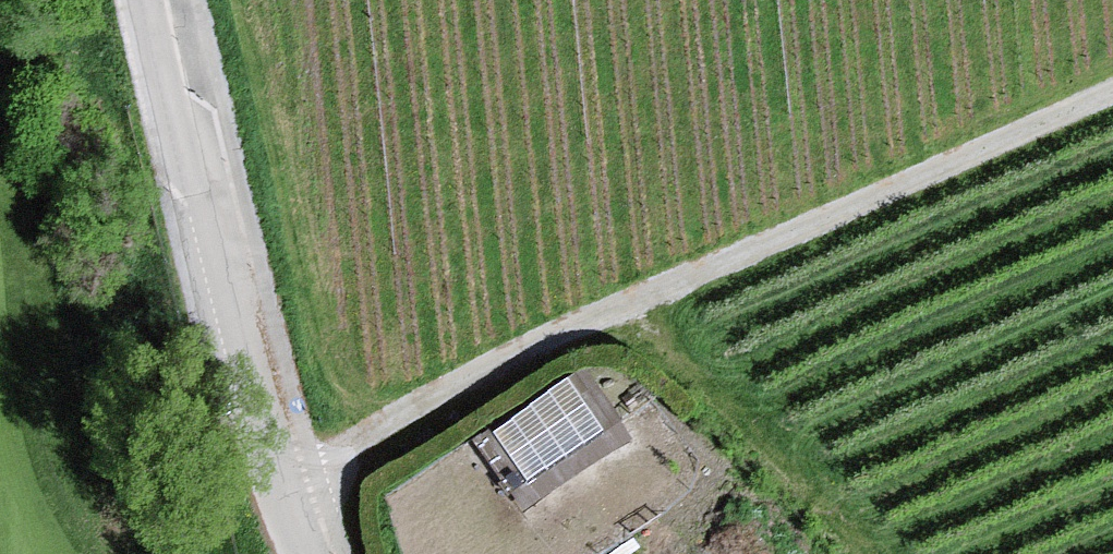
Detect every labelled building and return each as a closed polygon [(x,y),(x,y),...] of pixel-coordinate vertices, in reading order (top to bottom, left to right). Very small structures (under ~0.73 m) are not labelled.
[(576,380),(498,412),(518,461),(596,429),(576,380)]
